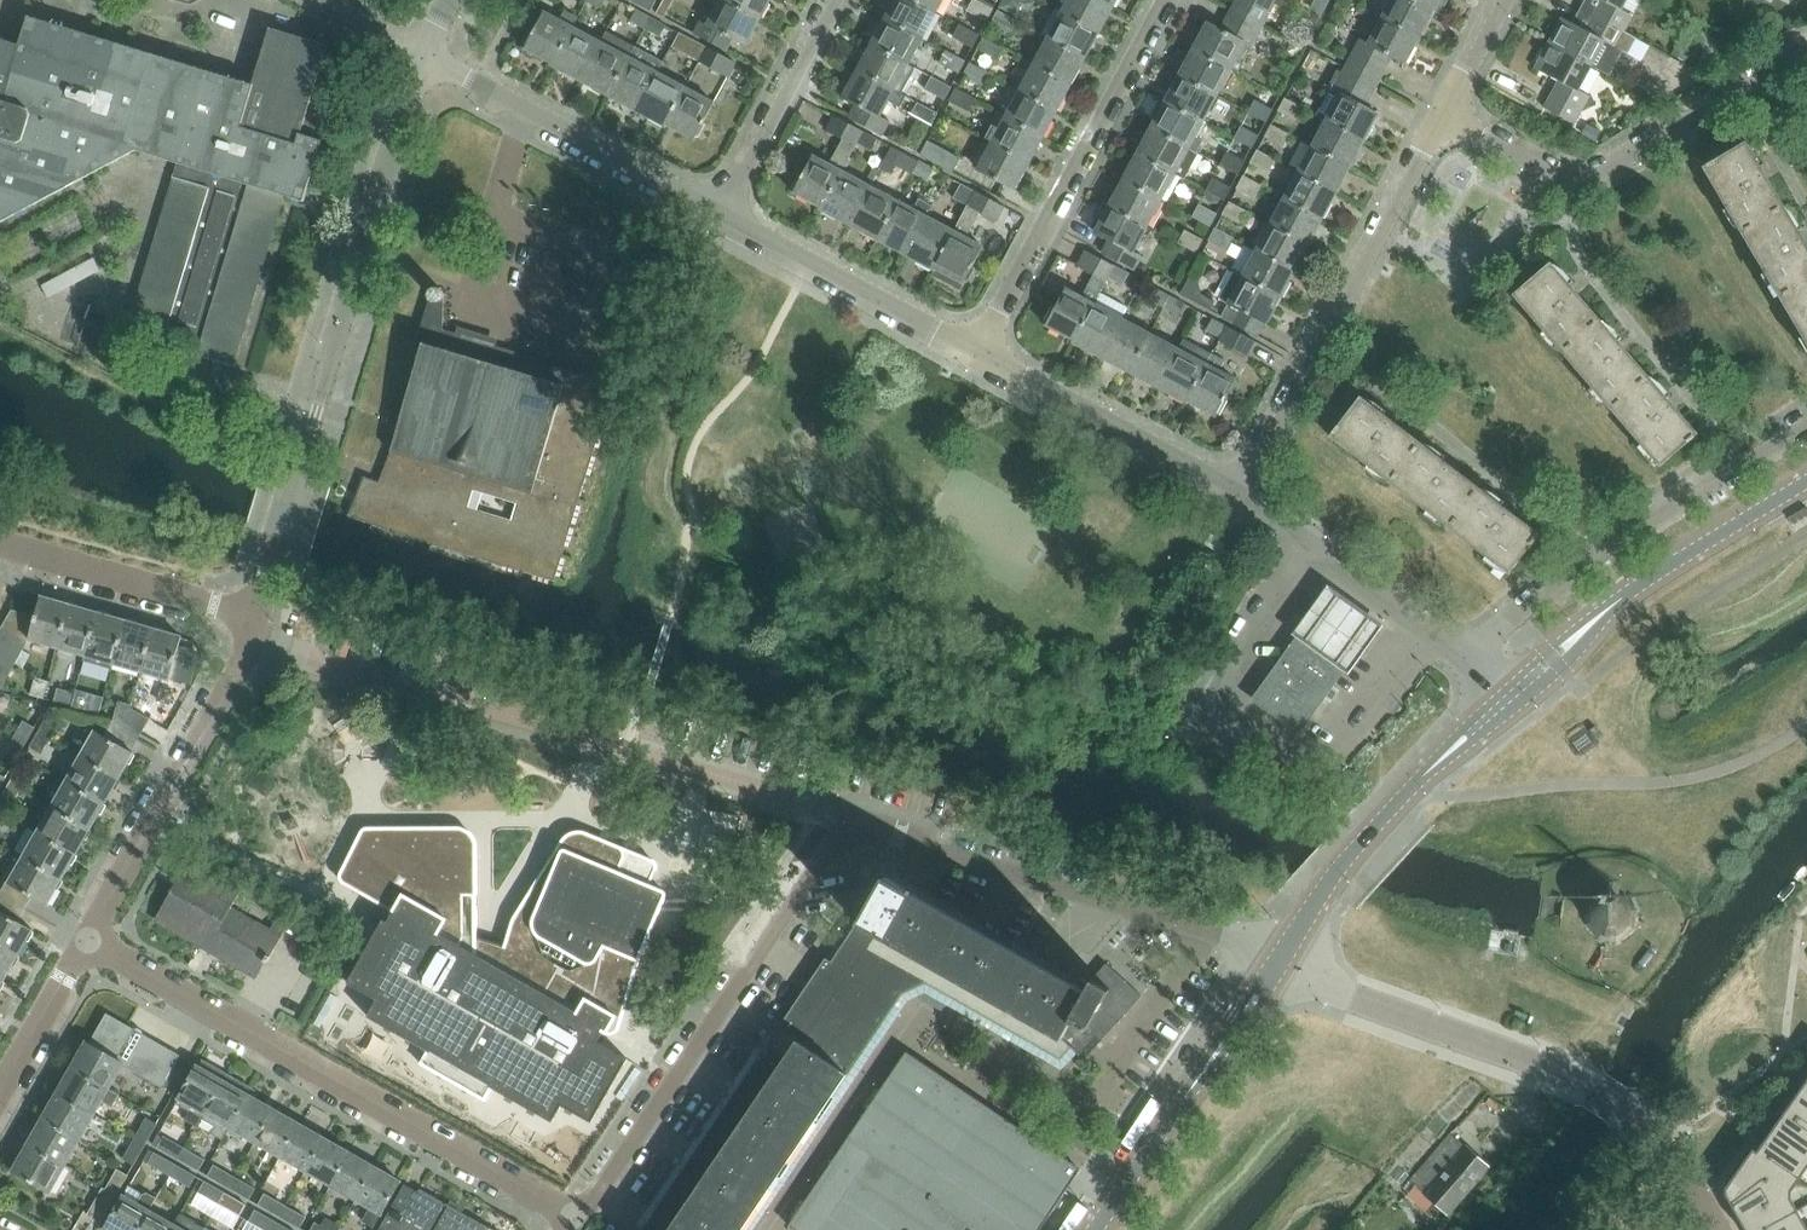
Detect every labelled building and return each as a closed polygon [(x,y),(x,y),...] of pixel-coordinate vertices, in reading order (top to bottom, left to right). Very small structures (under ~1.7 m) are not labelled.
[(651,11),(657,0),(631,0),(651,11)] [(760,18),(726,0),(721,0),(708,25),(701,21),(695,34),(726,51),(732,38),(746,45),(760,18)] [(760,18),(770,0),(726,0),(760,18)] [(886,19),(922,38),(936,12),(913,0),(897,0),(886,19)] [(936,12),(942,0),(913,0),(936,12)] [(986,21),(993,9),(976,0),(973,0),(967,11),(986,21)] [(1000,7),(1024,19),(1033,2),(1030,0),(1004,0),(1000,7)] [(1063,12),(1099,32),(1113,6),(1102,0),(1070,0),(1063,12)] [(1269,15),(1277,0),(1242,0),(1269,15)] [(1310,9),(1322,15),(1329,0),(1315,0),(1310,9)] [(1412,0),(1392,0),(1382,18),(1419,38),(1433,11),(1412,0)] [(1433,11),(1440,14),(1447,0),(1412,0),(1433,11)] [(1594,15),(1624,31),(1633,15),(1622,10),(1627,0),(1602,0),(1594,15)] [(630,21),(645,29),(651,17),(636,9),(630,21)] [(992,23),(1011,34),(1018,22),(998,11),(992,23)] [(525,48),(553,64),(573,27),(544,12),(525,48)] [(1063,12),(1049,39),(1085,58),(1099,32),(1063,12)] [(1230,12),(1221,30),(1244,42),(1244,43),(1252,47),(1261,29),(1230,12)] [(1562,17),(1548,43),(1591,66),(1602,72),(1624,31),(1594,15),(1586,30),(1562,17)] [(201,344),(198,355),(196,354),(196,356),(234,367),(284,196),(304,202),(323,141),(319,140),(333,97),(314,91),(328,46),(270,28),(253,85),(28,16),(20,45),(0,39),(0,223),(136,151),(184,165),(180,178),(173,176),(172,178),(174,178),(128,333),(126,333),(126,334),(162,345),(162,344),(160,343),(164,332),(201,344)] [(651,17),(645,29),(659,36),(665,25),(651,17)] [(1382,18),(1369,43),(1368,44),(1392,57),(1405,64),(1419,38),(1382,18)] [(886,19),(872,45),(908,64),(922,38),(886,19)] [(1208,23),(1194,49),(1230,68),(1244,43),(1244,42),(1221,30),(1208,23)] [(953,37),(972,47),(979,35),(960,25),(953,37)] [(553,64),(582,79),(601,42),(573,27),(553,64)] [(679,33),(672,45),(681,50),(688,37),(679,33)] [(978,49),(997,59),(1004,47),(985,37),(978,49)] [(1049,39),(1035,64),(1071,84),(1085,58),(1049,39)] [(1368,44),(1369,43),(1360,39),(1351,57),(1383,74),(1392,57),(1368,44)] [(582,79),(610,94),(630,57),(601,42),(582,79)] [(1591,66),(1548,43),(1535,68),(1559,81),(1544,107),(1574,123),(1589,95),(1578,89),(1591,66)] [(908,64),(872,45),(858,71),(894,90),(908,64)] [(701,59),(700,62),(728,77),(736,63),(722,55),(707,47),(701,59)] [(1230,68),(1194,49),(1180,75),(1216,94),(1230,68)] [(939,63),(959,73),(965,61),(946,51),(939,63)] [(658,72),(630,57),(610,94),(638,109),(658,72)] [(964,75),(983,86),(990,74),(970,63),(964,75)] [(1035,64),(1021,91),(1057,110),(1071,84),(1035,64)] [(1375,89),(1338,69),(1328,88),(1330,90),(1317,115),(1327,121),(1364,140),(1378,114),(1365,107),(1375,89)] [(844,98),(858,105),(880,117),(880,116),(894,90),(858,71),(844,98)] [(638,109),(666,124),(686,87),(658,72),(638,109)] [(1216,94),(1180,75),(1166,101),(1203,121),(1216,94)] [(925,89),(945,99),(951,87),(932,77),(925,89)] [(686,87),(666,124),(695,140),(714,103),(686,87)] [(950,101),(969,112),(976,100),(957,89),(950,101)] [(1021,91),(1007,117),(1043,136),(1057,110),(1021,91)] [(1279,110),(1296,120),(1303,108),(1285,99),(1279,110)] [(1255,100),(1249,112),(1266,121),(1273,109),(1255,100)] [(1166,101),(1152,127),(1189,147),(1203,121),(1166,101)] [(912,115),(931,125),(937,113),(918,103),(912,115)] [(880,117),(858,105),(851,117),(883,135),(890,121),(880,116),(880,117)] [(862,131),(833,116),(826,129),(855,145),(862,131)] [(1007,117),(993,143),(1029,162),(1043,136),(1007,117)] [(1364,140),(1327,121),(1313,147),(1350,166),(1364,140)] [(1265,136),(1282,146),(1289,134),(1271,124),(1265,136)] [(1241,126),(1235,138),(1252,147),(1259,135),(1241,126)] [(1152,127),(1138,153),(1175,173),(1189,147),(1152,127)] [(855,145),(869,152),(877,138),(862,131),(855,145)] [(961,159),(929,142),(921,155),(953,173),(961,159)] [(1784,207),(1746,142),(1703,168),(1741,233),(1784,207)] [(1029,162),(993,143),(979,170),(1015,189),(1029,162)] [(1299,173),(1336,193),(1350,166),(1313,147),(1299,173)] [(1251,162),(1268,172),(1275,160),(1257,150),(1251,162)] [(1227,152),(1221,164),(1239,173),(1245,161),(1227,152)] [(911,175),(919,161),(904,153),(897,167),(911,175)] [(1138,153),(1124,179),(1161,199),(1175,173),(1138,153)] [(794,192),(822,208),(842,171),(813,156),(794,192)] [(911,175),(926,183),(933,169),(919,161),(911,175)] [(870,186),(842,171),(822,208),(851,223),(870,186)] [(1285,199),(1322,219),(1336,193),(1299,173),(1285,199)] [(1237,188),(1255,198),(1261,186),(1243,176),(1237,188)] [(1213,178),(1207,190),(1225,199),(1231,187),(1213,178)] [(1124,179),(1110,205),(1147,225),(1161,199),(1124,179)] [(952,200),(967,208),(976,191),(961,184),(952,200)] [(898,201),(870,186),(851,223),(879,238),(898,201)] [(976,191),(967,208),(996,224),(1005,207),(976,191)] [(1322,219),(1285,199),(1271,225),(1308,245),(1322,219)] [(927,216),(898,201),(879,238),(907,253),(927,216)] [(1223,214),(1241,224),(1247,212),(1229,202),(1223,214)] [(1199,204),(1193,216),(1211,225),(1217,214),(1199,204)] [(1096,232),(1110,239),(1133,251),(1133,250),(1147,225),(1110,205),(1096,232)] [(1806,281),(1806,245),(1784,207),(1741,233),(1779,297),(1806,281)] [(907,253),(935,268),(955,231),(927,216),(907,253)] [(1308,245),(1271,225),(1257,251),(1294,271),(1308,245)] [(1209,240),(1227,250),(1233,238),(1216,228),(1209,240)] [(1186,230),(1179,242),(1197,252),(1203,240),(1186,230)] [(955,231),(935,268),(964,283),(983,247),(955,231)] [(1133,251),(1110,239),(1103,252),(1135,269),(1142,255),(1133,250),(1133,251)] [(1294,271),(1257,251),(1243,277),(1280,297),(1294,271)] [(1094,269),(1109,277),(1115,266),(1100,258),(1094,269)] [(1562,352),(1601,320),(1552,263),(1513,296),(1562,352)] [(1115,266),(1109,277),(1123,285),(1129,273),(1115,266)] [(1215,302),(1201,295),(1198,281),(1190,277),(1180,294),(1197,303),(1210,310),(1215,302)] [(1280,297),(1243,277),(1229,304),(1239,309),(1265,323),(1266,324),(1280,297)] [(1806,344),(1806,281),(1779,297),(1806,344)] [(616,381),(443,329),(444,292),(443,290),(436,288),(432,291),(415,347),(421,349),(402,413),(391,410),(387,422),(399,425),(391,452),(396,453),(384,484),(364,476),(348,516),(404,537),(555,582),(584,487),(559,479),(569,446),(594,453),(616,381)] [(1150,299),(1165,307),(1171,296),(1157,288),(1150,299)] [(1046,325),(1075,341),(1094,304),(1066,289),(1046,325)] [(1171,296),(1165,307),(1180,315),(1186,304),(1171,296)] [(1075,341),(1103,356),(1123,319),(1094,304),(1075,341)] [(1265,323),(1239,309),(1232,322),(1258,336),(1265,323)] [(1227,326),(1212,318),(1204,334),(1219,342),(1227,326)] [(1103,356),(1131,371),(1151,334),(1123,319),(1103,356)] [(1650,376),(1601,320),(1562,352),(1612,409),(1650,376)] [(1219,342),(1247,357),(1255,341),(1227,326),(1219,342)] [(1131,371),(1159,386),(1179,349),(1151,334),(1131,371)] [(1207,364),(1179,349),(1159,386),(1187,401),(1207,364)] [(1187,401),(1216,416),(1236,380),(1220,371),(1226,361),(1213,353),(1207,364),(1187,401)] [(1612,409),(1660,466),(1698,434),(1650,376),(1612,409)] [(637,389),(623,385),(619,399),(633,403),(637,389)] [(1421,443),(1361,397),(1331,437),(1390,483),(1421,443)] [(1480,489),(1421,443),(1390,483),(1449,528),(1480,489)] [(1449,528),(1509,574),(1539,534),(1480,489),(1449,528)] [(1291,636),(1295,639),(1338,672),(1344,677),(1380,626),(1325,588),(1291,636)] [(29,639),(58,647),(70,605),(41,597),(35,617),(29,639)] [(58,647),(85,655),(98,613),(70,605),(58,647)] [(12,610),(2,628),(27,642),(29,639),(35,617),(12,610)] [(85,655),(113,663),(125,621),(98,613),(85,655)] [(113,663),(141,671),(153,629),(125,621),(113,663)] [(1311,626),(1258,699),(1298,727),(1350,655),(1311,626)] [(27,642),(2,628),(0,632),(0,643),(20,655),(27,642)] [(153,629),(141,671),(170,679),(182,637),(153,629)] [(0,643),(0,660),(13,667),(20,655),(0,643)] [(0,660),(0,677),(6,680),(13,667),(0,660)] [(31,695),(43,698),(48,682),(35,678),(31,695)] [(59,703),(71,706),(76,690),(63,686),(59,703)] [(86,711),(99,714),(104,698),(91,694),(86,711)] [(114,719),(122,723),(130,709),(131,706),(119,702),(114,719)] [(130,709),(122,723),(141,733),(149,719),(130,709)] [(38,733),(49,739),(58,724),(47,718),(38,733)] [(15,736),(26,742),(35,728),(23,721),(15,736)] [(105,736),(131,751),(138,738),(112,723),(105,736)] [(95,731),(81,757),(119,779),(133,753),(131,751),(105,736),(95,731)] [(49,739),(38,733),(30,748),(41,754),(49,739)] [(26,742),(15,736),(7,751),(18,757),(26,742)] [(81,757),(66,782),(104,804),(119,779),(81,757)] [(9,783),(20,790),(29,775),(18,769),(9,783)] [(52,808),(90,829),(104,804),(66,782),(52,808)] [(20,790),(9,783),(1,798),(12,804),(20,790)] [(52,808),(38,833),(76,854),(90,829),(52,808)] [(340,875),(340,877),(340,878),(341,879),(341,881),(342,882),(343,882),(344,883),(393,911),(387,922),(383,919),(363,954),(347,983),(377,1000),(367,1016),(428,1051),(421,1063),(485,1100),(492,1087),(553,1122),(562,1105),(592,1122),(628,1060),(628,1059),(598,1042),(604,1031),(606,1032),(607,1033),(609,1033),(610,1033),(612,1033),(613,1033),(614,1032),(616,1031),(617,1030),(618,1029),(618,1028),(638,959),(665,896),(665,895),(665,894),(665,893),(665,892),(664,892),(664,891),(663,891),(649,885),(655,870),(655,869),(656,868),(656,866),(656,865),(655,864),(654,863),(654,862),(653,861),(652,860),(651,860),(587,833),(583,832),(580,832),(577,832),(574,832),(571,833),(568,835),(565,837),(563,839),(561,842),(515,917),(513,920),(512,922),(505,945),(476,937),(476,917),(464,917),(464,895),(476,895),(476,846),(475,843),(474,840),(473,837),(471,835),(469,833),(467,831),(464,829),(462,828),(459,828),(456,828),(368,828),(367,828),(366,828),(365,829),(363,830),(362,831),(361,833),(341,873),(340,874),(340,875)] [(38,833),(23,858),(61,880),(76,854),(38,833)] [(23,858),(9,883),(8,884),(32,897),(47,906),(61,880),(23,858)] [(210,946),(250,969),(257,957),(267,963),(290,922),(187,864),(156,918),(208,948),(210,946)] [(1050,1054),(1060,1059),(1070,1048),(1071,1047),(1071,1046),(1062,1038),(1072,1021),(1103,1039),(1119,1022),(1114,1017),(1129,999),(1135,1004),(1142,996),(1107,965),(1094,980),(1091,985),(1087,992),(901,887),(898,892),(883,884),(886,878),(885,877),(867,908),(859,924),(858,923),(847,939),(925,982),(950,996),(950,997),(1050,1054)] [(25,909),(32,897),(8,884),(9,883),(7,882),(0,894),(0,895),(25,909)] [(1638,908),(1625,892),(1605,889),(1589,902),(1586,922),(1599,938),(1619,941),(1635,928),(1638,908)] [(18,922),(25,909),(0,895),(0,912),(18,922)] [(18,956),(33,930),(18,922),(0,912),(0,946),(18,956)] [(925,982),(847,939),(838,952),(900,994),(901,993),(925,982)] [(3,981),(18,956),(0,946),(0,979),(3,981)] [(847,1075),(893,1007),(895,1005),(894,1004),(901,993),(900,994),(838,952),(832,962),(826,958),(820,966),(779,1027),(797,1039),(796,1040),(847,1075)] [(123,1064),(145,1077),(162,1087),(180,1056),(148,1037),(142,1031),(137,1028),(133,1029),(107,1014),(90,1044),(124,1063),(123,1064)] [(847,1075),(796,1040),(797,1039),(779,1027),(642,1229),(742,1229),(847,1075)] [(86,1042),(71,1068),(109,1089),(123,1064),(124,1063),(90,1044),(86,1042)] [(789,1226),(795,1229),(1039,1229),(1080,1169),(906,1052),(815,1187),(815,1189),(813,1189),(809,1195),(809,1197),(808,1197),(789,1226)] [(180,1056),(162,1087),(175,1094),(192,1063),(180,1056)] [(196,1126),(201,1118),(204,1113),(223,1080),(215,1076),(218,1069),(202,1060),(202,1062),(199,1067),(197,1066),(176,1103),(190,1111),(189,1112),(185,1120),(196,1126)] [(71,1068),(57,1093),(94,1115),(109,1089),(71,1068)] [(228,1075),(224,1081),(223,1080),(204,1113),(201,1118),(215,1126),(211,1133),(222,1140),(229,1127),(248,1095),(240,1090),(243,1084),(228,1075)] [(1799,1090),(1806,1096),(1806,1079),(1799,1090)] [(1799,1090),(1785,1111),(1806,1126),(1806,1096),(1799,1090)] [(57,1093),(42,1119),(80,1141),(94,1115),(57,1093)] [(229,1127),(255,1142),(273,1109),(248,1095),(229,1127)] [(255,1142),(280,1156),(299,1124),(273,1109),(255,1142)] [(1785,1111),(1771,1131),(1806,1156),(1806,1126),(1785,1111)] [(135,1136),(146,1143),(157,1124),(146,1118),(135,1136)] [(42,1119),(27,1145),(65,1166),(80,1141),(42,1119)] [(280,1156),(305,1170),(324,1138),(299,1124),(280,1156)] [(1806,1167),(1806,1156),(1771,1131),(1757,1151),(1798,1180),(1806,1167)] [(146,1143),(135,1136),(125,1155),(136,1161),(146,1143)] [(157,1147),(178,1159),(184,1148),(163,1136),(157,1147)] [(349,1152),(324,1138),(305,1170),(330,1185),(349,1152)] [(65,1166),(27,1145),(12,1171),(50,1193),(65,1166)] [(1465,1147),(1424,1192),(1449,1215),(1488,1168),(1465,1147)] [(184,1148),(178,1159),(198,1171),(205,1160),(184,1148)] [(1752,1149),(1751,1151),(1751,1152),(1753,1150),(1759,1154),(1751,1165),(1745,1161),(1744,1160),(1729,1182),(1726,1186),(1725,1187),(1725,1189),(1724,1190),(1724,1191),(1724,1193),(1725,1194),(1725,1195),(1728,1200),(1730,1204),(1741,1224),(1742,1223),(1748,1219),(1754,1229),(1759,1229),(1796,1209),(1790,1198),(1790,1191),(1798,1180),(1757,1151),(1756,1151),(1752,1149)] [(330,1185),(356,1199),(374,1167),(349,1152),(330,1185)] [(148,1164),(169,1175),(175,1164),(154,1153),(148,1164)] [(169,1175),(189,1187),(196,1176),(175,1164),(169,1175)] [(235,1177),(214,1165),(207,1176),(228,1188),(235,1177)] [(374,1167),(356,1199),(382,1214),(400,1181),(374,1167)] [(107,1187),(118,1193),(128,1176),(116,1169),(107,1187)] [(255,1189),(235,1177),(228,1188),(249,1200),(255,1189)] [(225,1193),(205,1181),(198,1192),(219,1204),(225,1193)] [(118,1193),(107,1187),(104,1185),(87,1215),(101,1223),(118,1193)] [(417,1192),(405,1185),(388,1215),(401,1222),(417,1192)] [(388,1215),(388,1214),(382,1225),(390,1229),(489,1229),(490,1228),(437,1198),(435,1202),(418,1192),(401,1222),(388,1215)] [(246,1205),(225,1193),(219,1204),(240,1216),(246,1205)] [(285,1206),(264,1194),(258,1205),(279,1217),(285,1206)] [(107,1229),(137,1229),(149,1210),(123,1196),(104,1228),(107,1229)] [(306,1217),(285,1206),(279,1217),(300,1228),(306,1217)] [(1796,1209),(1759,1229),(1806,1229),(1796,1209)] [(174,1225),(149,1210),(137,1229),(171,1229),(174,1225)] [(255,1210),(249,1221),(265,1229),(271,1229),(276,1222),(255,1210)] [(276,1222),(271,1229),(291,1229),(276,1222)]
